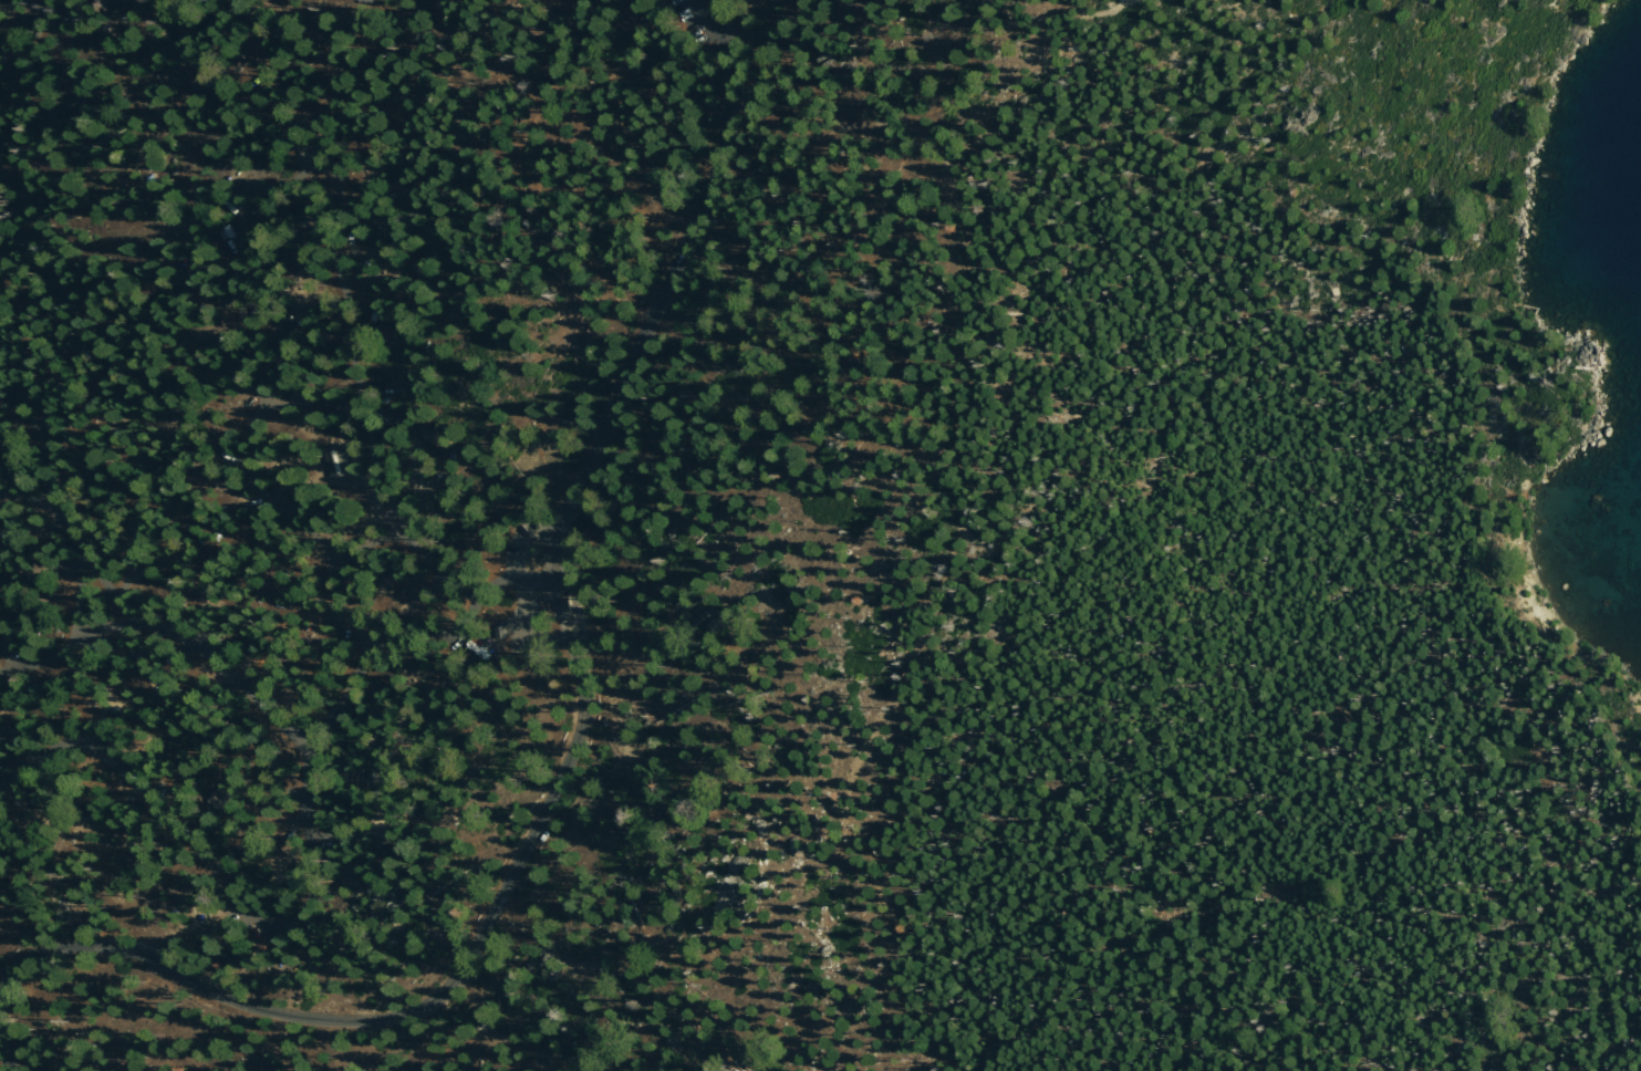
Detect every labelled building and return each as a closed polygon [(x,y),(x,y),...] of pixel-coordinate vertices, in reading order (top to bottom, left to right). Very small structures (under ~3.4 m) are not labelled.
[(332,477),(347,472),(340,454),(326,459),(332,477)]
